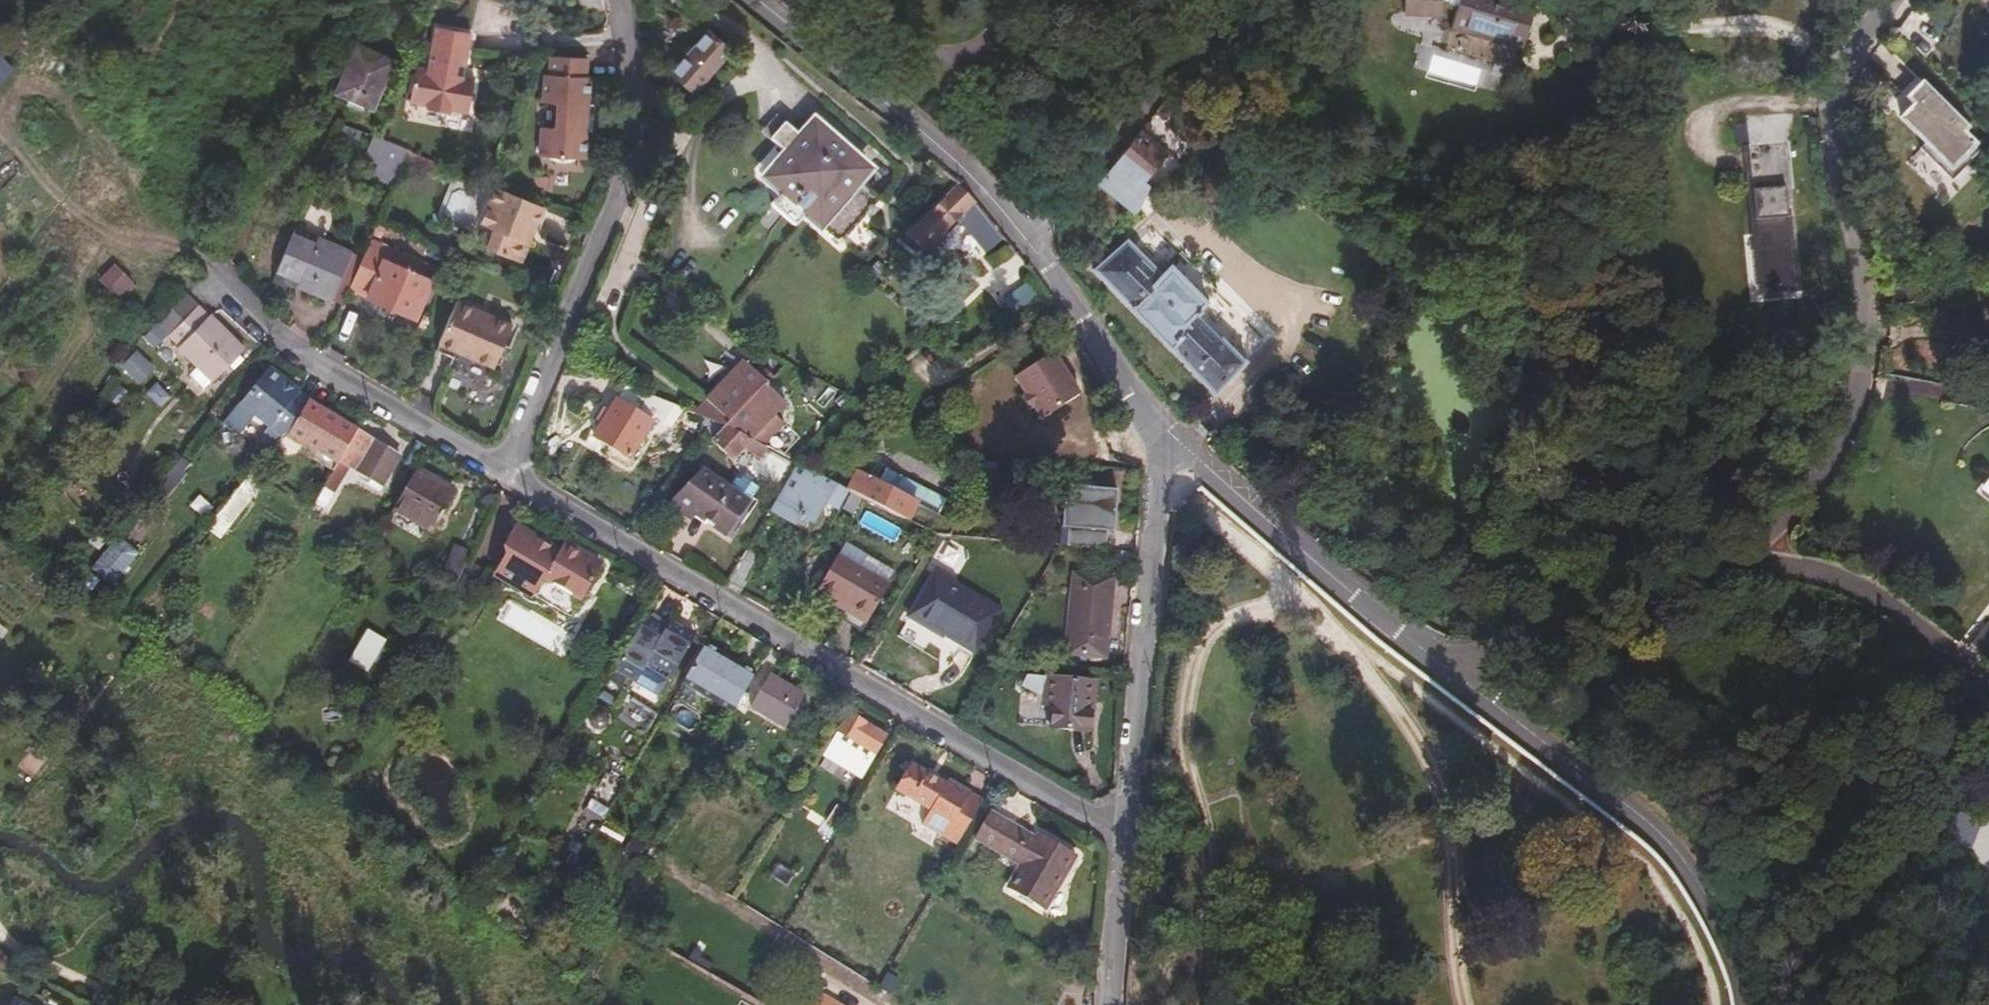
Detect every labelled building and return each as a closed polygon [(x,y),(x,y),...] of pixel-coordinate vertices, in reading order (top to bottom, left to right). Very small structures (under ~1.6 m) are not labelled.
[(1502,71),(1516,15),(1481,6),(1482,0),(1437,0),(1433,18),(1412,12),(1412,4),(1407,0),(1406,0),(1377,0),(1371,3),(1371,36),(1412,36),(1412,23),(1430,28),(1424,51),(1502,71)] [(469,35),(433,31),(429,71),(413,70),(410,103),(426,105),(436,111),(440,112),(444,111),(451,109),(470,111),(475,76),(464,75),(469,35)] [(729,53),(708,33),(677,65),(698,85),(729,53)] [(372,108),(390,66),(357,52),(339,95),(372,108)] [(584,57),(548,55),(547,73),(542,74),(541,101),(558,102),(557,127),(540,127),(539,153),(586,155),(587,128),(593,129),(594,103),(588,103),(588,74),(584,74),(584,57)] [(1951,141),(1903,96),(1892,109),(1900,118),(1894,125),(1892,124),(1883,134),(1907,157),(1903,162),(1934,192),(1964,161),(1948,145),(1951,141)] [(810,145),(785,122),(768,140),(784,156),(764,178),(779,194),(770,204),(793,226),(806,213),(836,241),(875,201),(856,183),(867,171),(824,131),(810,145)] [(406,150),(374,138),(367,156),(378,161),(398,169),(402,159),(406,150)] [(1123,145),(1097,179),(1123,200),(1150,167),(1123,145)] [(439,163),(406,150),(402,159),(436,173),(439,163)] [(1776,153),(1736,157),(1749,303),(1780,301),(1773,215),(1781,214),(1776,153)] [(1749,303),(1736,157),(1729,157),(1741,313),(1789,309),(1781,214),(1773,215),(1780,301),(1749,303)] [(398,169),(378,161),(374,172),(393,180),(398,169)] [(1878,187),(1891,180),(1884,167),(1872,173),(1878,187)] [(974,204),(957,183),(909,231),(928,251),(974,204)] [(535,226),(544,203),(498,186),(483,222),(495,227),(488,246),(513,257),(517,257),(521,256),(524,254),(530,238),(525,235),(530,224),(535,226)] [(351,244),(296,222),(276,267),(333,290),(351,244)] [(384,228),(375,224),(370,234),(379,239),(384,228)] [(530,238),(535,226),(530,224),(525,235),(530,238)] [(369,238),(364,249),(348,287),(418,315),(437,266),(369,238)] [(364,249),(351,244),(333,290),(345,295),(348,287),(364,249)] [(1151,286),(1118,254),(1087,286),(1209,407),(1241,374),(1191,324),(1200,313),(1161,276),(1151,286)] [(190,291),(173,308),(184,319),(200,302),(190,291)] [(456,297),(438,339),(493,362),(509,321),(491,312),(488,317),(476,311),(477,306),(456,297)] [(201,303),(185,320),(230,366),(246,347),(201,303)] [(723,422),(765,379),(744,358),(694,408),(723,422)] [(315,401),(266,365),(241,398),(259,413),(266,406),(291,431),(296,436),(316,401),(315,401)] [(767,382),(765,379),(723,422),(756,440),(758,441),(780,420),(771,411),(782,400),(765,384),(767,382)] [(687,416),(623,388),(593,439),(628,460),(654,419),(679,429),(687,416)] [(365,431),(316,401),(296,436),(304,441),(345,465),(365,431)] [(756,440),(723,422),(700,445),(717,461),(733,446),(748,454),(756,440)] [(304,441),(296,436),(291,431),(280,444),(290,454),(304,441)] [(405,455),(365,431),(345,465),(334,484),(345,492),(361,467),(388,483),(405,455)] [(290,454),(280,444),(259,467),(268,476),(290,454)] [(418,479),(428,463),(416,456),(407,472),(418,479)] [(836,483),(795,461),(787,474),(765,511),(789,524),(787,527),(800,535),(818,502),(832,510),(846,488),(836,483)] [(739,520),(765,486),(744,469),(737,478),(720,467),(714,476),(700,465),(668,497),(692,513),(695,510),(725,528),(734,516),(739,520)] [(846,466),(836,483),(846,488),(934,535),(944,517),(846,466)] [(452,504),(416,482),(392,521),(428,542),(452,504)] [(635,524),(628,531),(639,538),(644,531),(635,524)] [(538,544),(515,529),(504,546),(510,550),(495,572),(533,596),(535,592),(544,579),(579,601),(600,569),(564,546),(558,555),(548,549),(546,553),(537,546),(538,544)] [(444,577),(454,582),(467,550),(453,544),(439,575),(444,577)] [(758,552),(746,544),(740,553),(753,561),(758,552)] [(845,607),(866,621),(888,584),(837,552),(819,583),(847,602),(845,607)] [(740,553),(726,576),(741,584),(753,561),(740,553)] [(482,566),(467,559),(454,586),(470,593),(482,566)] [(972,652),(997,610),(934,574),(907,617),(972,652)] [(1105,655),(1112,578),(1075,574),(1066,651),(1105,655)] [(448,602),(454,582),(444,577),(439,597),(448,602)] [(477,602),(494,613),(499,605),(482,594),(477,602)] [(860,629),(866,621),(845,607),(839,615),(860,629)] [(668,631),(648,619),(616,674),(636,686),(646,668),(648,667),(650,667),(652,667),(673,680),(695,641),(670,626),(668,631)] [(383,635),(365,624),(347,655),(364,666),(383,635)] [(1973,663),(1986,645),(1971,633),(1958,651),(1973,663)] [(737,715),(759,676),(733,661),(732,663),(726,659),(727,657),(709,647),(686,686),(737,715)] [(1049,730),(1089,733),(1093,684),(1046,679),(1044,707),(1050,708),(1049,730)] [(805,700),(772,680),(754,710),(787,730),(805,700)] [(844,717),(835,733),(842,738),(852,723),(844,717)] [(852,723),(842,738),(828,761),(843,770),(849,758),(854,762),(848,773),(863,782),(888,740),(854,720),(852,723)] [(721,756),(732,736),(726,732),(715,752),(721,756)] [(898,796),(932,817),(947,790),(913,770),(898,796)] [(923,832),(955,852),(982,806),(949,786),(947,790),(932,817),(923,832)] [(1042,915),(1077,857),(1041,837),(1036,844),(991,817),(977,842),(1021,870),(1007,893),(1042,915)]
